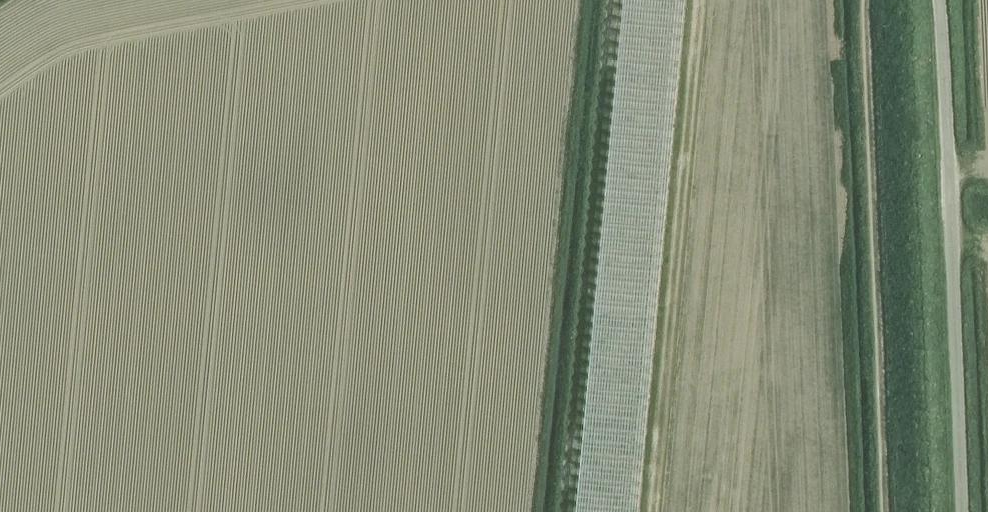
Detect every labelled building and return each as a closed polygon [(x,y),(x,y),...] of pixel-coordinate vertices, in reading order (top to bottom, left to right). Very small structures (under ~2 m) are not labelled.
[(576,511),(638,511),(685,0),(623,0),(576,511)]
